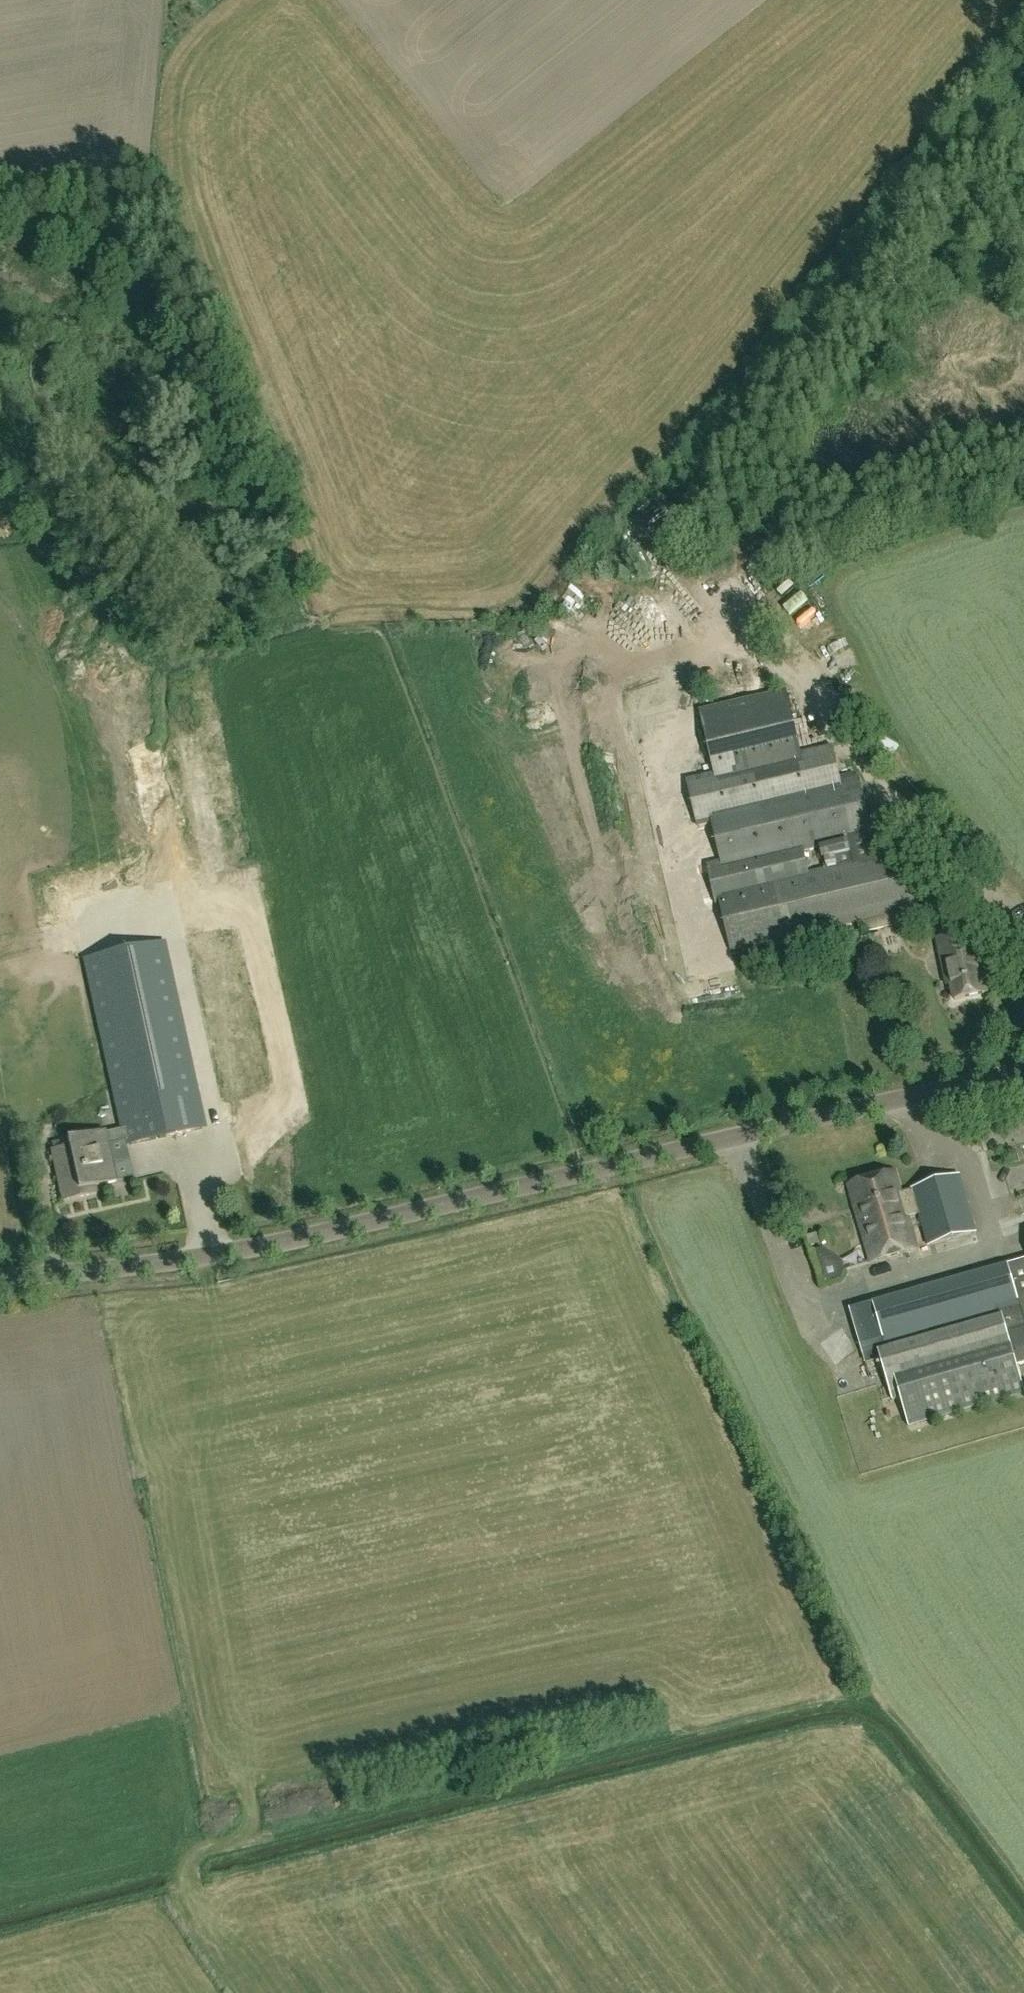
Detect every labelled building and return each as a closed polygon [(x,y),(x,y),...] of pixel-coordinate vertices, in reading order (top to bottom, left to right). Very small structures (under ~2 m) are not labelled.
[(715,897),(718,896),(731,951),(916,909),(903,852),(874,858),(869,836),(873,836),(860,779),(841,783),(833,747),(802,754),(787,691),(701,711),(715,774),(688,781),(696,816),(709,813),(721,862),(707,865),(715,897)] [(952,984),(955,1000),(987,994),(978,950),(972,952),(969,934),(939,940),(948,985),(952,984)] [(84,959),(122,1129),(124,1140),(125,1145),(206,1127),(165,941),(84,959)] [(108,1143),(124,1140),(122,1129),(107,1132),(106,1131),(67,1138),(69,1145),(51,1149),(63,1200),(97,1193),(95,1185),(117,1180),(108,1143)] [(975,1234),(964,1193),(960,1176),(901,1192),(895,1172),(849,1185),(870,1262),(916,1250),(907,1218),(919,1215),(928,1247),(975,1234)] [(809,1246),(819,1244),(816,1234),(806,1236),(809,1246)] [(849,1308),(865,1364),(881,1360),(891,1399),(900,1397),(908,1425),(1023,1392),(1017,1367),(1023,1365),(1023,1260),(849,1308)]
